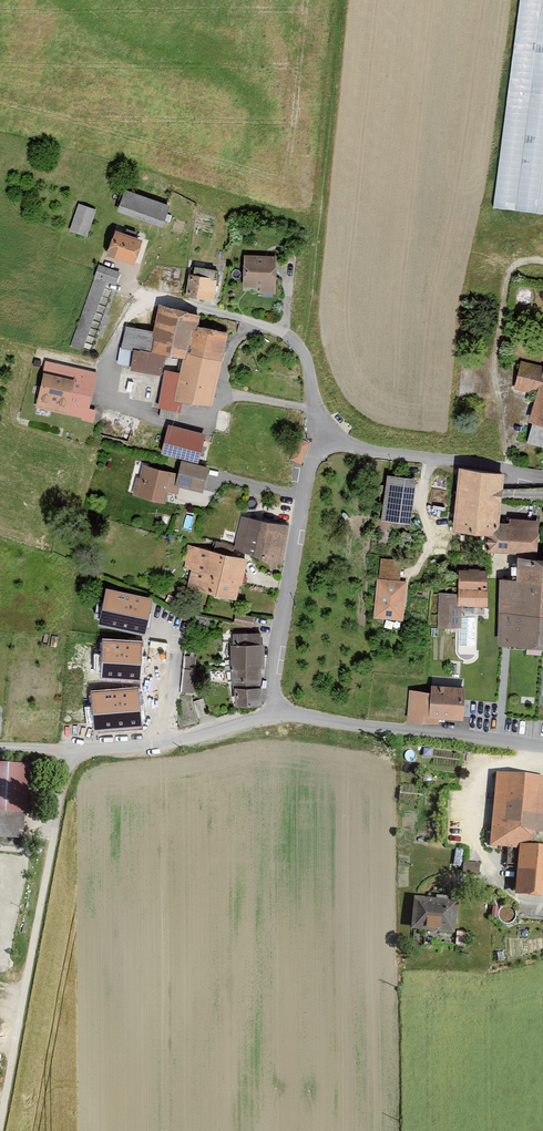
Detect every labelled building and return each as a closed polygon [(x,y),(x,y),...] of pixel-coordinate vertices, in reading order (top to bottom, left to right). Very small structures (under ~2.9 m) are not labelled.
[(491,208),(542,215),(542,0),(518,0),(491,208)] [(171,204),(125,188),(117,210),(163,226),(171,204)] [(97,209),(79,203),(69,230),(87,236),(97,209)] [(143,238),(116,228),(107,253),(134,263),(143,238)] [(277,255),(244,254),(243,287),(258,287),(258,294),(276,294),(277,255)] [(97,264),(68,345),(93,355),(122,274),(97,264)] [(214,278),(215,269),(195,266),(194,273),(188,273),(185,295),(214,299),(217,278),(214,278)] [(164,370),(155,408),(177,413),(180,403),(208,409),(225,334),(196,328),(199,315),(157,306),(151,332),(124,326),(120,348),(130,351),(126,369),(158,376),(162,356),(180,360),(177,373),(164,370)] [(46,360),(35,406),(82,417),(82,419),(93,422),(96,409),(89,407),(98,372),(46,360)] [(521,361),(514,388),(536,394),(529,421),(532,422),(527,442),(542,447),(542,367),(521,361)] [(204,434),(167,424),(159,454),(178,459),(174,474),(140,465),(132,495),(164,502),(167,491),(177,494),(179,486),(202,492),(208,466),(197,463),(204,434)] [(307,442),(297,439),(291,459),(301,462),(307,442)] [(504,472),(459,467),(452,529),(487,533),(497,534),(498,521),(504,472)] [(413,479),(385,476),(380,519),(408,523),(413,479)] [(283,563),(289,524),(242,515),(233,548),(283,563)] [(536,554),(540,520),(510,517),(509,522),(498,521),(497,534),(487,533),(485,549),(536,554)] [(234,600),(244,560),(188,546),(182,569),(189,571),(185,588),(234,600)] [(517,559),(517,578),(500,577),(499,611),(542,613),(542,560),(517,559)] [(485,607),(488,572),(455,570),(454,593),(438,592),(435,627),(459,628),(461,605),(485,607)] [(377,580),(373,617),(401,620),(405,583),(377,580)] [(99,622),(145,632),(153,597),(107,587),(99,622)] [(499,611),(497,644),(542,646),(542,613),(499,611)] [(234,623),(253,625),(254,615),(236,612),(234,623)] [(231,632),(232,686),(234,686),(261,686),(261,668),(265,668),(265,642),(261,642),(261,632),(231,632)] [(140,645),(104,642),(101,676),(138,679),(140,645)] [(185,651),(181,691),(194,692),(198,652),(185,651)] [(428,692),(408,691),(405,722),(437,724),(438,718),(460,720),(462,687),(428,685),(428,692)] [(235,705),(262,705),(262,686),(261,686),(234,686),(235,705)] [(137,691),(93,695),(96,729),(140,725),(137,691)] [(193,701),(198,718),(209,714),(203,698),(193,701)] [(23,839),(25,814),(27,814),(29,765),(0,764),(0,838),(23,839)] [(517,848),(531,849),(532,833),(542,834),(542,779),(495,776),(490,846),(517,848)] [(517,848),(514,896),(542,898),(542,850),(531,849),(517,848)] [(465,862),(466,875),(480,874),(480,861),(465,862)] [(455,901),(412,897),(409,930),(452,934),(455,901)] [(473,938),(463,936),(460,951),(470,953),(473,938)]
